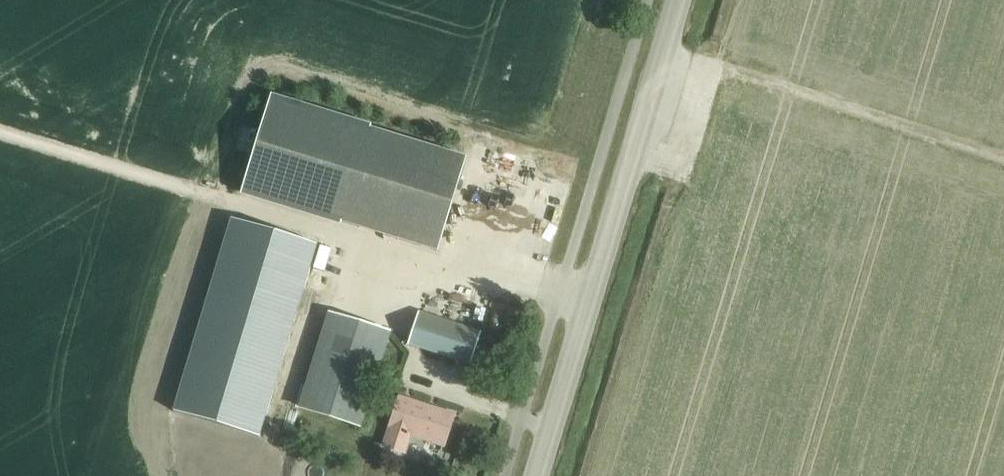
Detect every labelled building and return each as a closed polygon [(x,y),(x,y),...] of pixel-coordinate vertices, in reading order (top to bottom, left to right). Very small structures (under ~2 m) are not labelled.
[(245,194),(322,217),(439,252),(468,158),(274,98),(245,194)] [(232,220),(173,411),(259,438),(318,246),(232,220)] [(481,333),(420,313),(410,344),(470,364),(481,333)] [(360,426),(389,336),(328,317),(299,407),(360,426)] [(443,445),(453,415),(400,398),(385,446),(405,452),(410,435),(443,445)]
